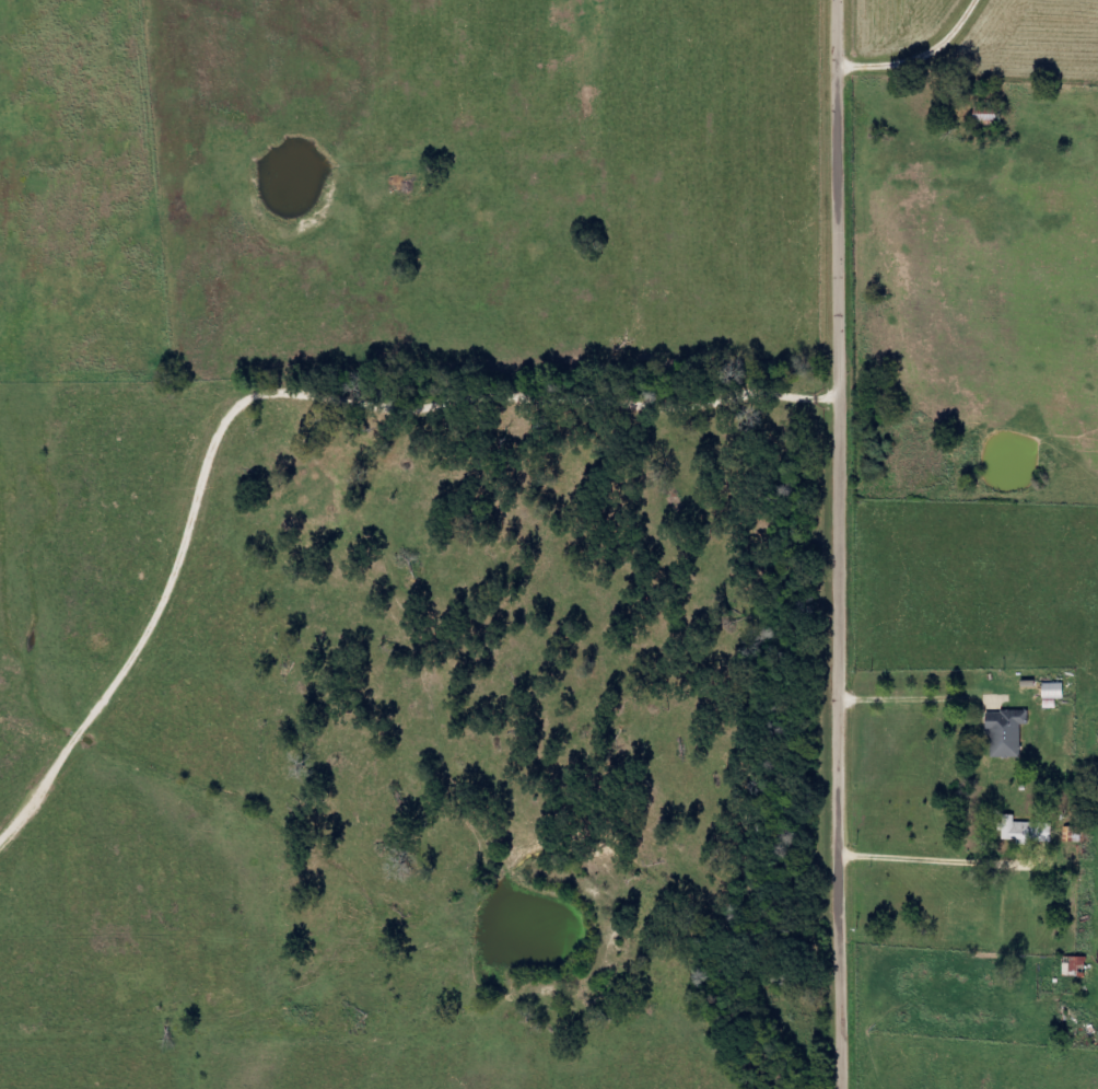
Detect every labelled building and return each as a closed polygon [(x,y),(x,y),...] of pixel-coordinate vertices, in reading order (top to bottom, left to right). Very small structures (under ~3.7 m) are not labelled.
[(1044,684),(1044,699),(1065,699),(1064,683),(1044,684)] [(991,758),(1023,757),(1022,725),(1030,725),(1030,711),(990,711),(991,758)] [(1017,823),(1017,815),(1004,815),(1004,840),(1020,840),(1020,845),(1030,845),(1030,842),(1056,842),(1056,823),(1017,823)] [(1089,970),(1089,957),(1072,957),(1071,969),(1089,970)]
